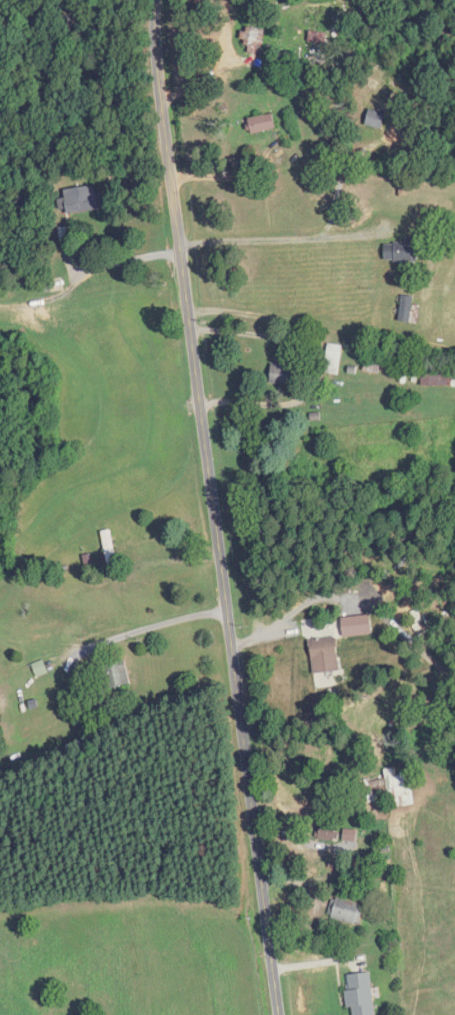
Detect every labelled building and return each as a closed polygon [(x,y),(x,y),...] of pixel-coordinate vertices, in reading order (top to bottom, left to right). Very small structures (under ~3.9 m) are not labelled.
[(264,29),(243,28),(242,41),(249,41),(249,54),(263,55),(264,29)] [(310,41),(325,44),(327,35),(312,32),(310,41)] [(366,124),(381,130),(386,115),(371,109),(366,124)] [(276,129),(274,114),(249,118),(251,133),(276,129)] [(68,214),(104,208),(102,194),(97,195),(95,185),(64,191),(68,214)] [(406,243),(385,243),(385,261),(419,261),(419,238),(406,238),(406,243)] [(415,297),(402,296),(400,322),(413,323),(415,297)] [(339,375),(344,346),(329,343),(324,373),(339,375)] [(273,384),(296,384),(296,356),(273,356),(273,384)] [(454,385),(454,369),(423,369),(423,385),(454,385)] [(120,562),(109,530),(100,533),(111,564),(120,562)] [(314,674),(340,672),(336,637),(310,640),(314,674)] [(132,685),(126,661),(102,666),(107,691),(132,685)] [(416,804),(409,765),(387,768),(388,778),(365,782),(369,803),(393,799),(394,808),(416,804)] [(321,838),(335,839),(335,825),(321,824),(321,838)] [(332,918),(358,926),(364,906),(338,898),(332,918)] [(372,974),(346,976),(349,1009),(353,1008),(354,1014),(375,1014),(372,974)]
